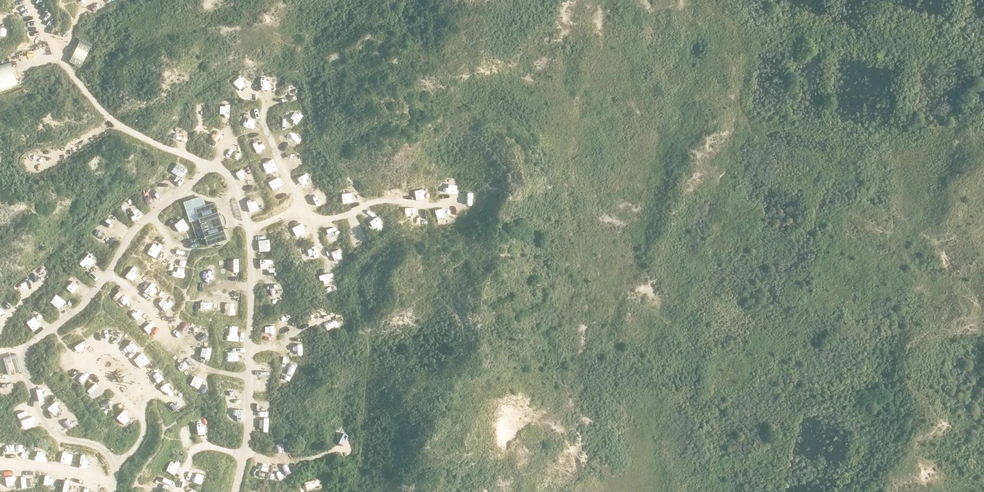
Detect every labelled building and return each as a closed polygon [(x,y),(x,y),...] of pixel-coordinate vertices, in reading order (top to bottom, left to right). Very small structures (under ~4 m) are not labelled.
[(90,45),(79,40),(69,60),(80,65),(90,45)] [(16,85),(9,63),(0,65),(0,91),(16,85)] [(240,77),(234,82),(240,89),(246,84),(240,77)] [(300,151),(291,153),(293,165),(303,163),(300,151)] [(205,205),(202,196),(184,202),(190,222),(199,219),(195,209),(205,205)] [(227,240),(218,212),(214,203),(205,205),(195,209),(199,219),(208,246),(227,240)] [(331,222),(323,224),(327,242),(335,240),(331,222)] [(85,258),(80,266),(89,271),(94,262),(85,258)] [(278,318),(281,330),(289,327),(285,315),(278,318)] [(243,351),(234,351),(234,361),(243,361),(243,351)] [(22,371),(17,354),(3,358),(9,375),(22,371)] [(122,429),(132,421),(129,418),(119,425),(122,429)] [(191,426),(181,426),(181,437),(192,437),(191,426)] [(11,444),(11,453),(21,454),(21,444),(11,444)]
